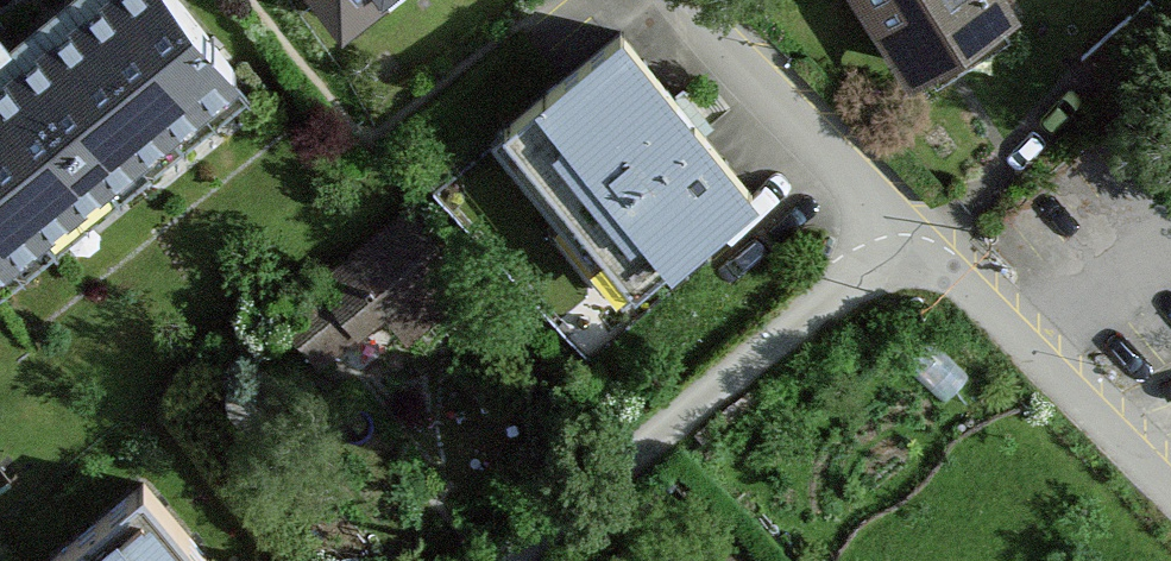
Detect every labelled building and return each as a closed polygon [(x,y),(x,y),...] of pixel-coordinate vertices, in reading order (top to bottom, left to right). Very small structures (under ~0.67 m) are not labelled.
[(237,70),(180,0),(98,0),(0,78),(0,260),(237,70)] [(344,21),(371,0),(327,0),(344,21)] [(929,88),(1016,32),(995,0),(872,0),(929,88)] [(1151,0),(1147,0),(1082,58),(1108,86),(1170,30),(1170,23),(1151,0)] [(620,31),(504,126),(635,285),(751,190),(620,31)] [(407,214),(285,314),(320,356),(385,302),(398,319),(455,272),(407,214)] [(51,560),(210,560),(144,482),(51,560)]
